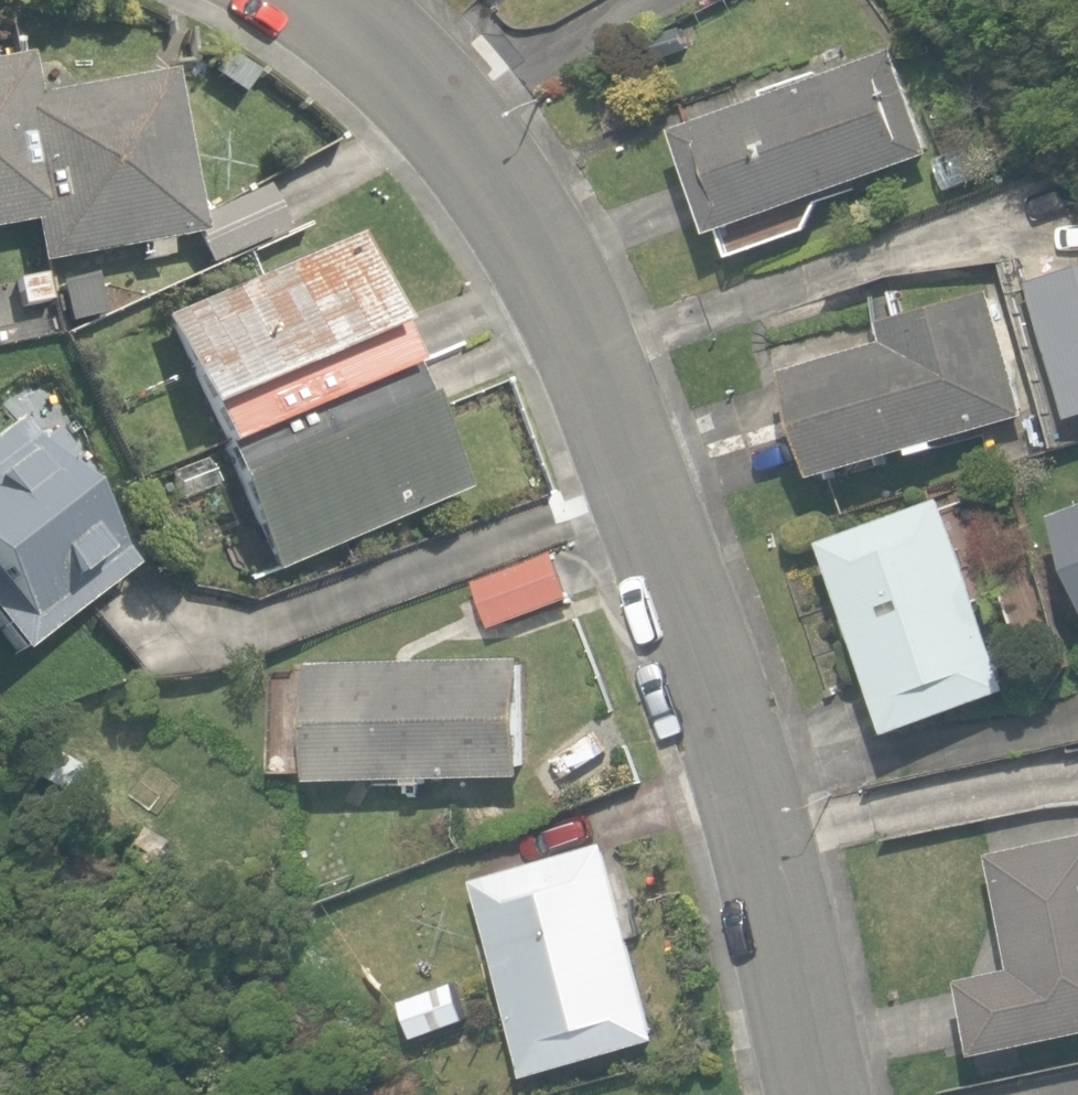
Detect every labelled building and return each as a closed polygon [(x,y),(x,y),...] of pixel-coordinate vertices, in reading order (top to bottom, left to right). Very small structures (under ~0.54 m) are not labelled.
[(683,129),(720,231),(935,152),(897,50),(683,129)] [(32,99),(26,55),(0,60),(0,233),(31,227),(40,207),(24,112),(32,99)] [(165,76),(32,99),(24,112),(40,207),(31,227),(36,269),(135,250),(142,263),(167,259),(162,241),(190,236),(206,270),(282,233),(260,190),(195,218),(165,76)] [(164,319),(219,450),(411,369),(356,238),(164,319)] [(1077,417),(1077,267),(1031,281),(1072,419),(1077,417)] [(16,279),(21,306),(48,302),(43,275),(16,279)] [(55,287),(65,326),(102,317),(92,277),(55,287)] [(795,368),(826,474),(918,446),(921,455),(938,450),(936,442),(1030,415),(992,288),(889,318),(895,338),(795,368)] [(411,369),(219,450),(271,575),(463,495),(411,369)] [(17,656),(132,568),(53,464),(70,451),(53,430),(36,443),(18,419),(0,432),(0,633),(17,656)] [(169,475),(178,500),(216,486),(207,461),(169,475)] [(827,540),(898,731),(1014,688),(943,497),(827,540)] [(1059,512),(1077,563),(1077,505),(1059,512)] [(477,582),(493,624),(570,595),(554,553),(477,582)] [(301,568),(305,580),(322,575),(318,563),(301,568)] [(415,775),(415,782),(431,782),(431,774),(529,772),(527,657),(526,657),(316,661),(318,777),(415,775)] [(983,1052),(1077,1032),(1077,835),(994,854),(1018,966),(967,977),(983,1052)] [(478,879),(534,1074),(665,1037),(609,841),(478,879)]
